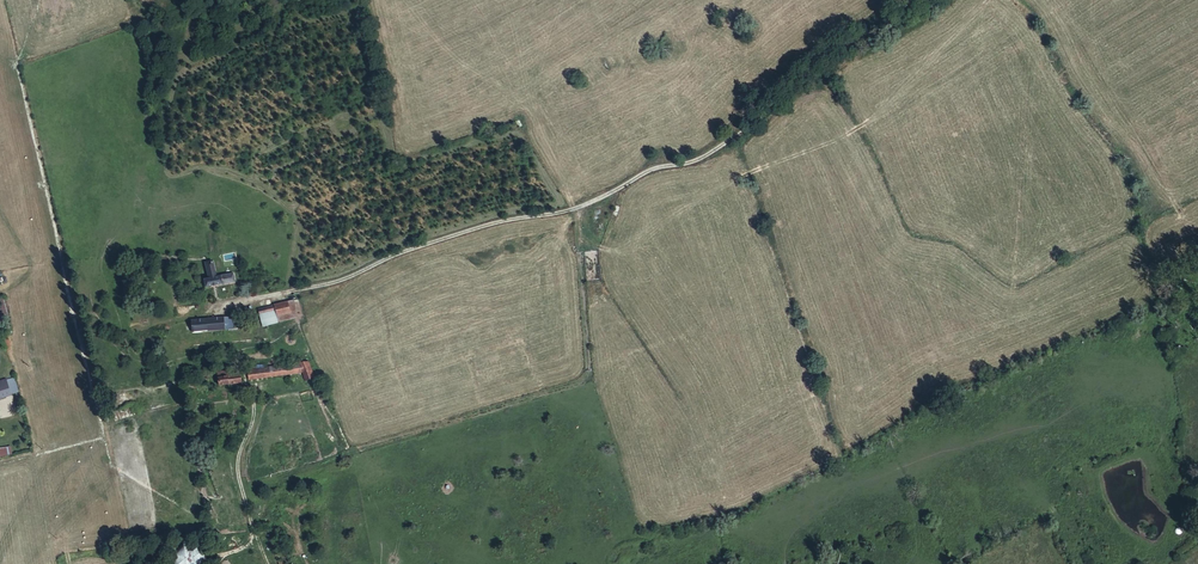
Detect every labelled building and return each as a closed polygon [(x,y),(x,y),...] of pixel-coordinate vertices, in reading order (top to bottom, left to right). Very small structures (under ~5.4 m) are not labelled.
[(226,286),(223,275),(218,276),(214,260),(206,262),(210,278),(204,279),(207,289),(224,285),(226,286)] [(235,272),(223,275),(226,286),(237,283),(235,272)] [(268,330),(271,329),(303,322),(300,303),(296,304),(299,316),(284,320),(282,315),(265,318),(267,329),(268,330)] [(299,316),(296,304),(281,308),(282,315),(284,320),(299,316)] [(264,312),(265,318),(282,315),(281,308),(264,312)] [(229,328),(196,333),(200,359),(202,360),(208,359),(215,358),(238,354),(274,347),(271,329),(268,330),(267,329),(265,318),(264,312),(236,318),(237,326),(229,328)] [(227,319),(229,328),(237,326),(236,318),(227,319)] [(195,325),(196,333),(229,328),(227,319),(195,325)] [(250,371),(251,378),(293,373),(305,372),(309,382),(318,379),(312,365),(250,371)] [(220,379),(240,375),(239,370),(220,374),(220,379)] [(293,373),(251,378),(251,381),(264,379),(279,379),(302,376),(306,384),(309,382),(305,372),(293,373)] [(243,377),(221,379),(222,388),(244,386),(243,377)] [(12,454),(10,445),(0,447),(0,456),(12,454)] [(177,562),(197,563),(203,563),(204,545),(179,543),(177,562)]
